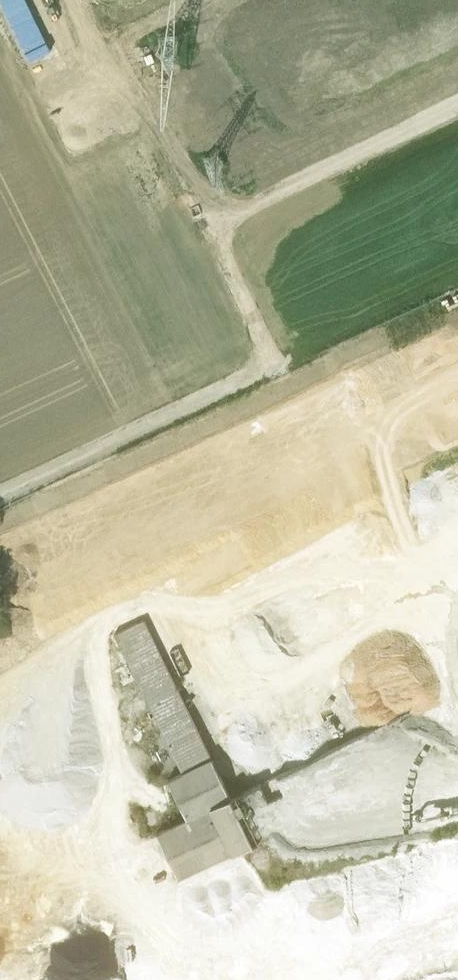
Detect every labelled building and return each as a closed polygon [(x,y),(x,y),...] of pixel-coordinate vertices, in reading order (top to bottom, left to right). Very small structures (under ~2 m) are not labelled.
[(318,519),(254,534),(271,608),(294,615),(295,620),(307,641),(324,646),(315,652),(318,666),(321,665),(336,669),(341,653),(344,651),(341,640),(343,641),(363,636),(359,619),(361,611),(358,605),(356,596),(347,581),(339,578),(321,588),(309,567),(300,564),(302,556),(316,548),(313,535),(318,519)] [(154,614),(121,628),(183,771),(175,775),(193,816),(165,827),(186,874),(269,838),(249,792),(234,798),(154,614)] [(280,799),(301,789),(281,748),(260,759),(280,799)]
